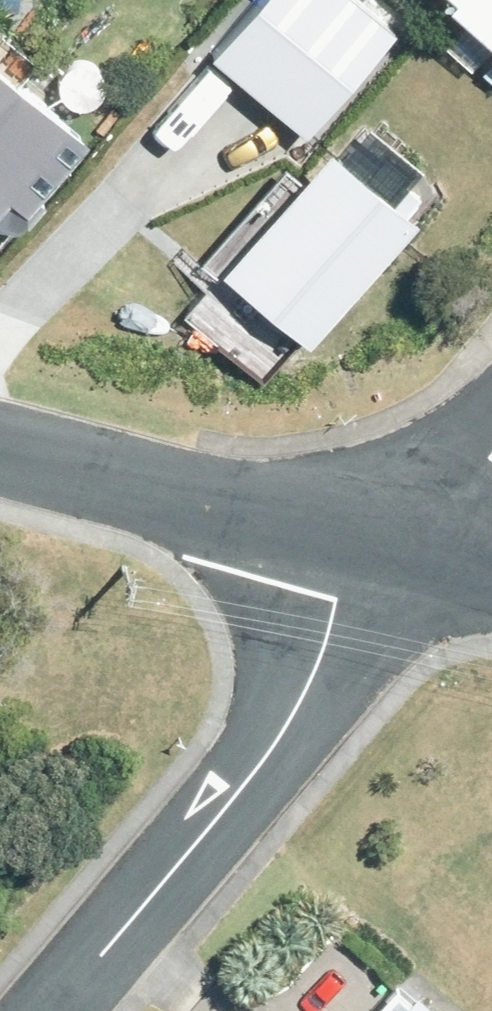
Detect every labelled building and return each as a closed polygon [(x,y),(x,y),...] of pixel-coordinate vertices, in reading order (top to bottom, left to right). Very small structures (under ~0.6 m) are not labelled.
[(236,22),(316,90),(382,13),(366,0),(255,0),(236,22)] [(463,4),(457,10),(491,42),(491,0),(458,0),(463,4)] [(0,27),(0,233),(2,234),(23,237),(33,226),(35,227),(50,210),(45,205),(94,147),(40,102),(60,78),(0,27)] [(339,154),(231,275),(314,349),(422,228),(339,154)] [(434,992),(424,1004),(408,989),(388,1010),(454,1010),(434,992)]
